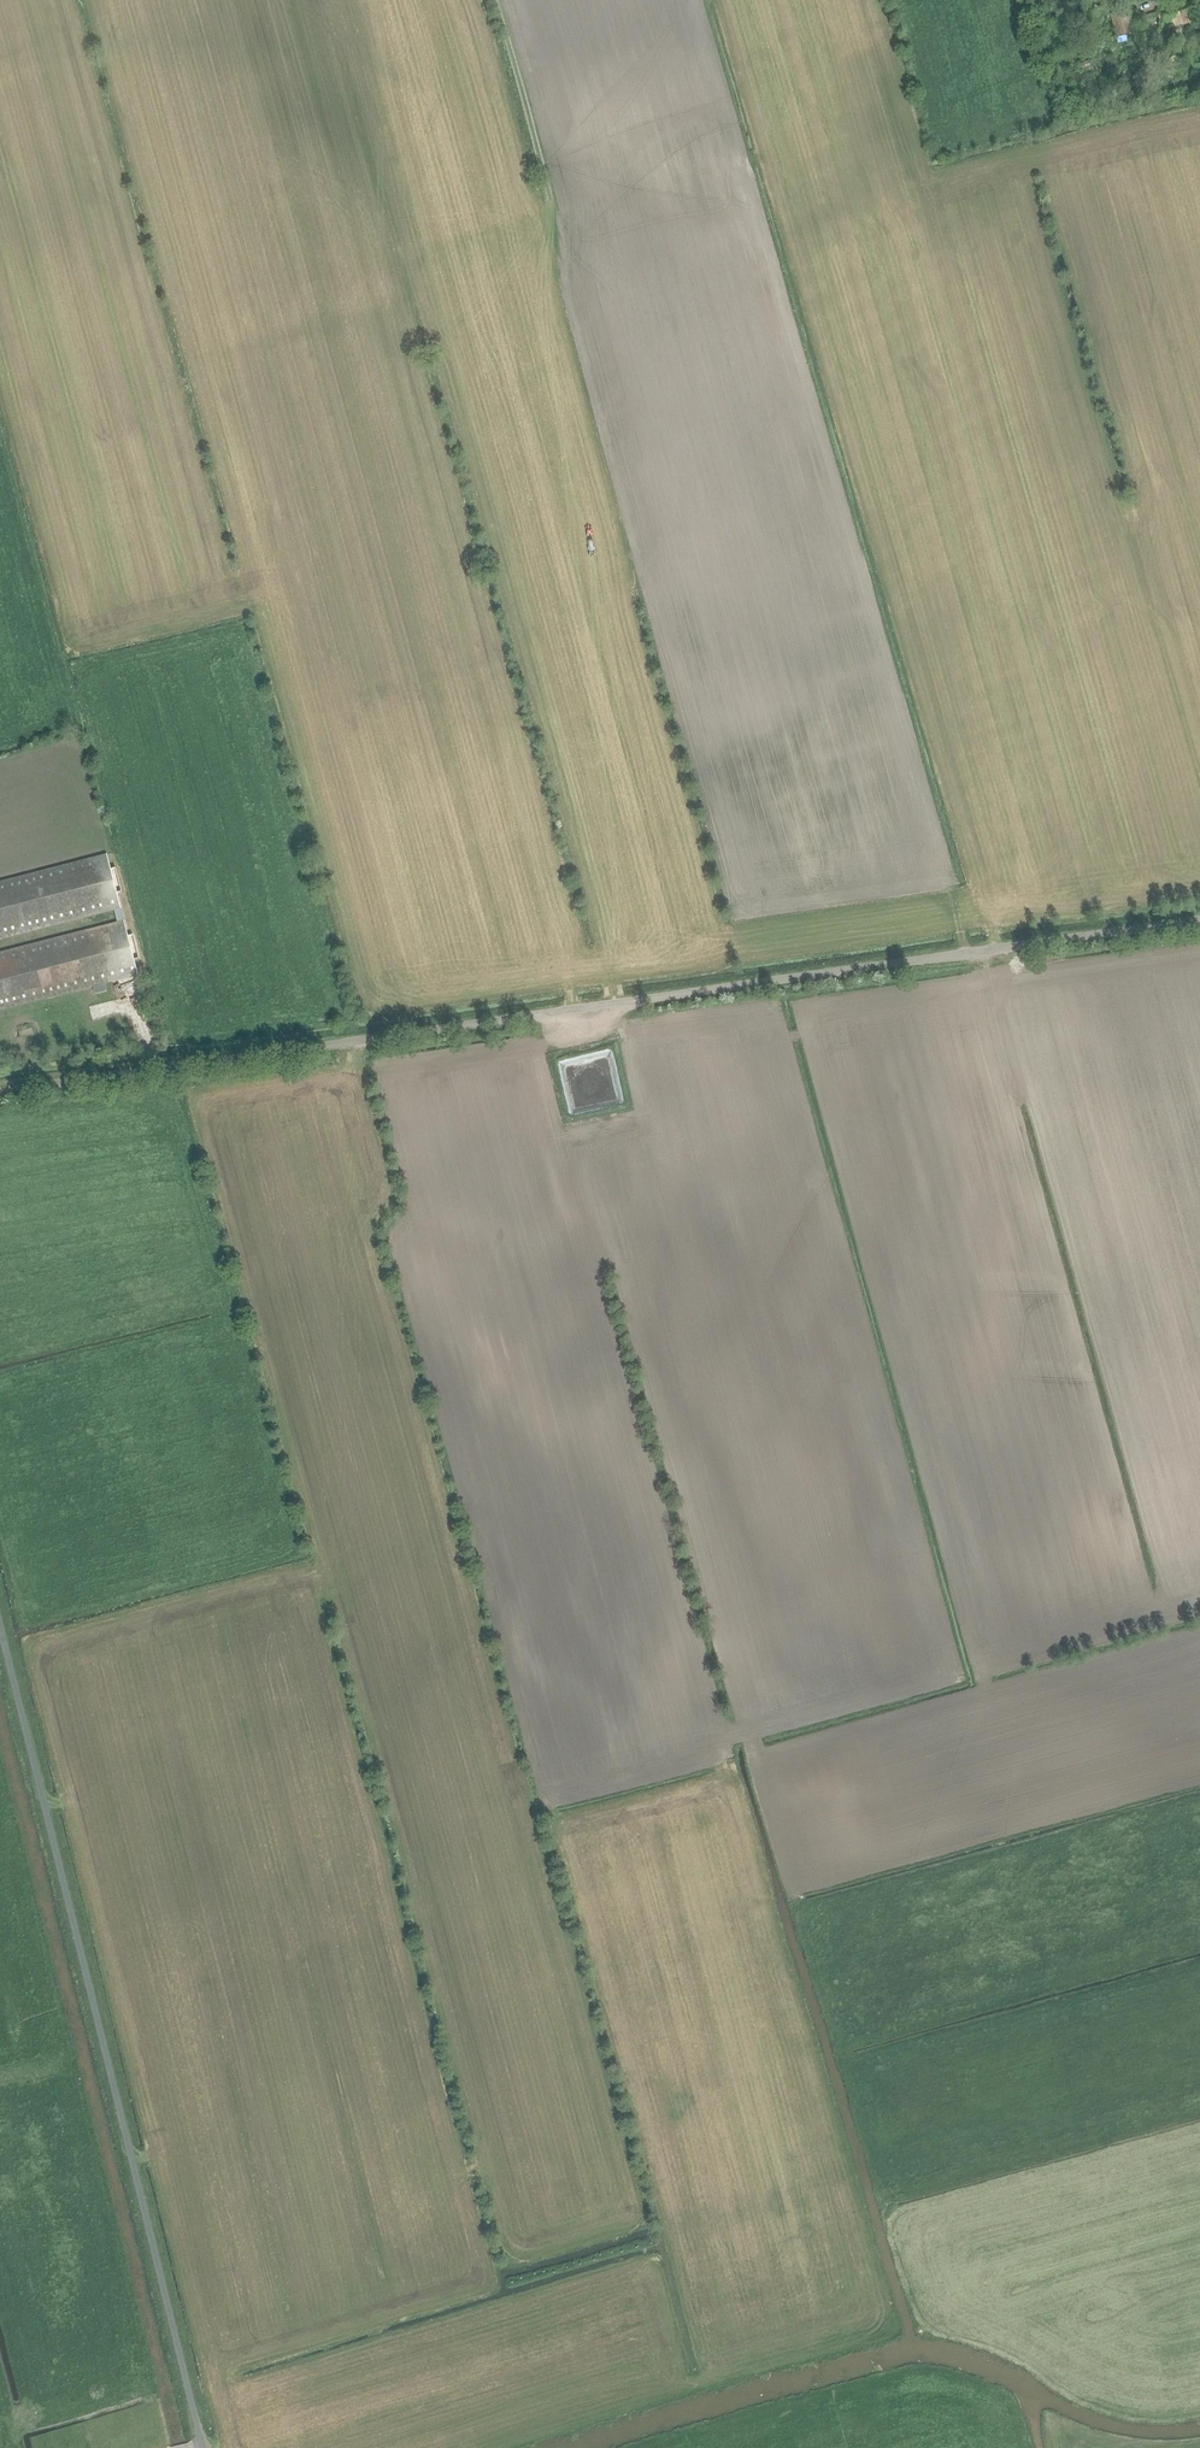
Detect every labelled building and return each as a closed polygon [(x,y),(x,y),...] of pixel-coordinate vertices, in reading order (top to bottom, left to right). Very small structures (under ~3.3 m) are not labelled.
[(1171,8),(1171,6),(1156,9),(1162,31),(1179,26),(1179,27),(1195,23),(1191,5),(1177,8),(1177,7),(1171,8)] [(1117,44),(1127,41),(1125,35),(1131,34),(1129,26),(1138,23),(1135,9),(1110,15),(1117,44)] [(125,909),(121,895),(126,893),(120,870),(115,871),(112,856),(0,883),(0,939),(125,909)] [(142,961),(136,937),(131,938),(128,923),(0,954),(0,1010),(141,977),(137,962),(142,961)] [(93,2447),(112,2447),(109,2437),(91,2442),(93,2447)]
